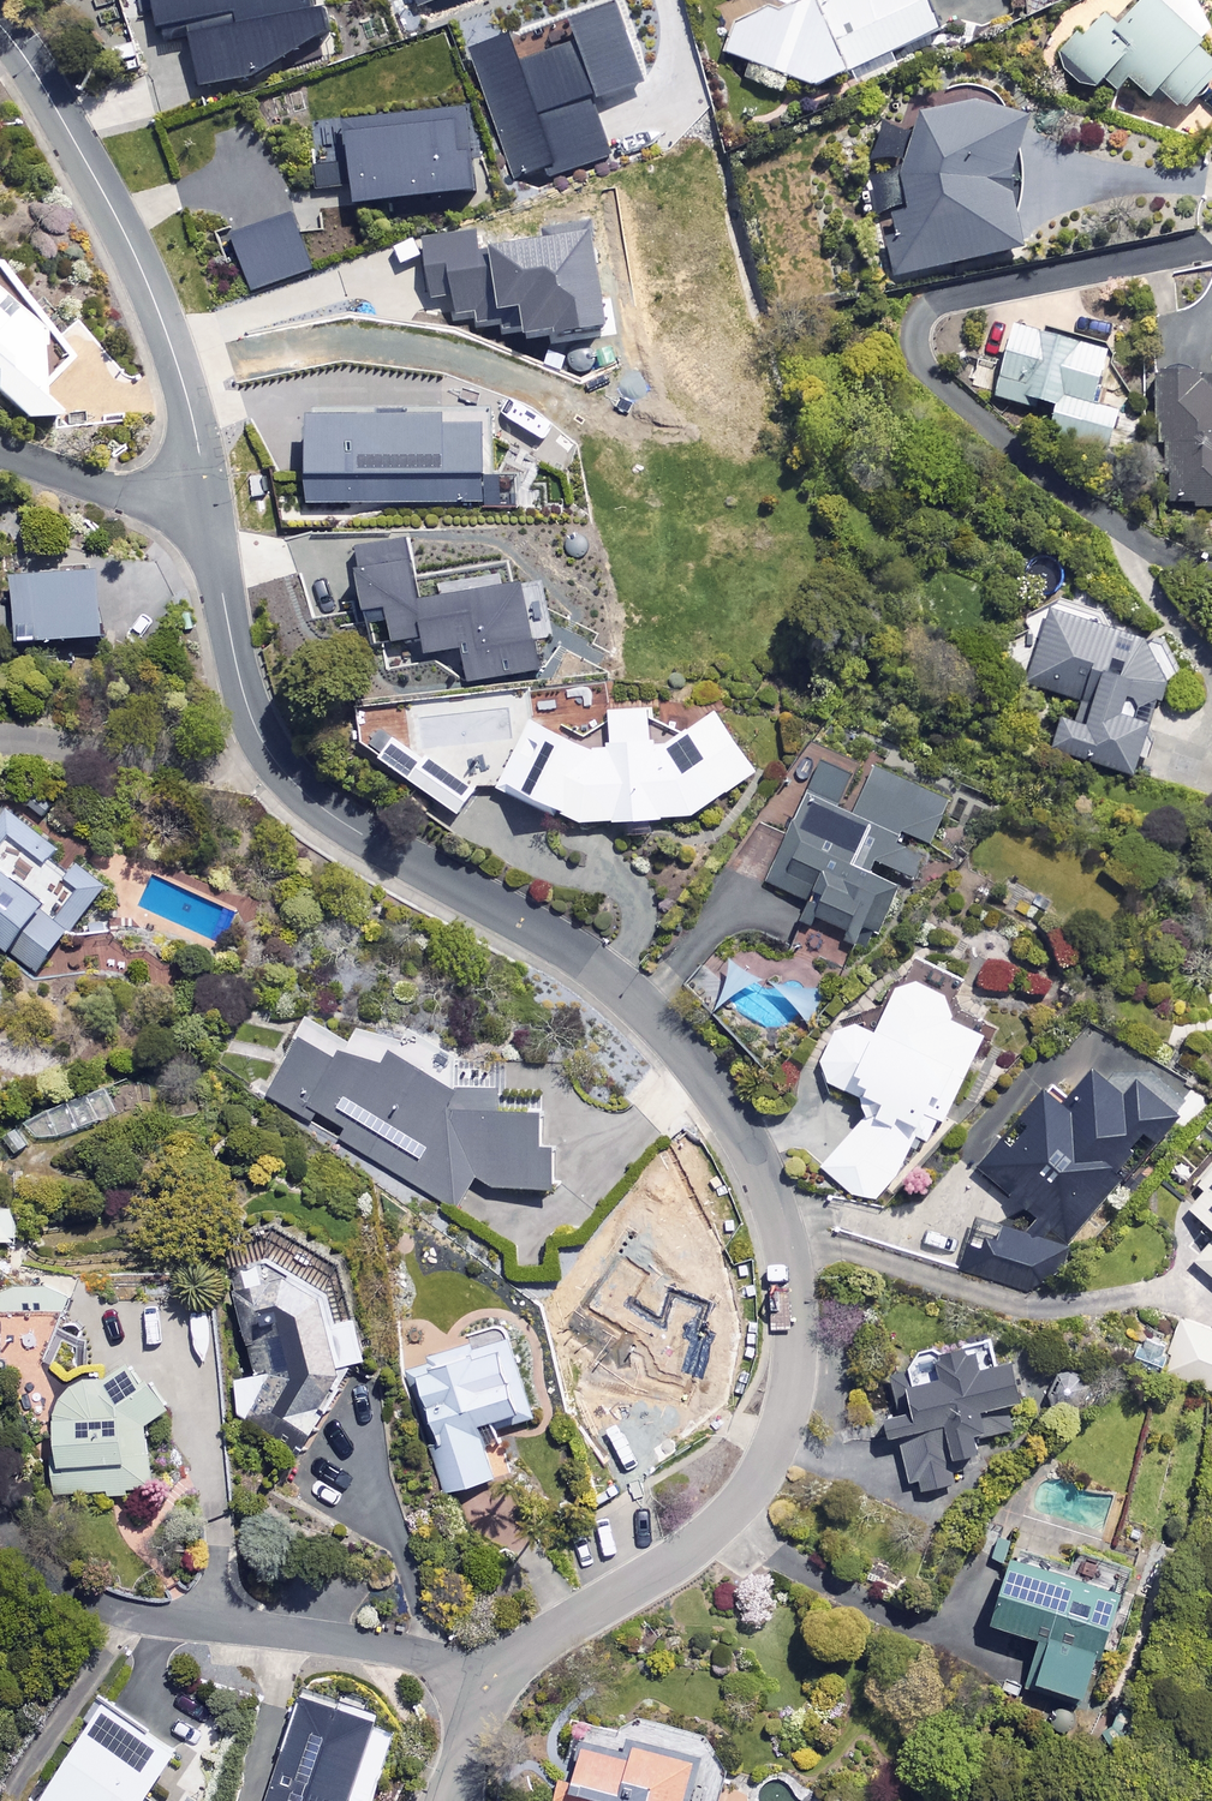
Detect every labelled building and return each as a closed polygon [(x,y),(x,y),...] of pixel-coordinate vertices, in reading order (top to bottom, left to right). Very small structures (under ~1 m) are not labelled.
[(200,83),(251,76),(326,23),(322,1),(311,3),(310,0),(148,0),(154,29),(235,12),(237,22),(190,32),(200,83)] [(516,177),(545,166),(549,175),(614,150),(594,98),(644,79),(614,0),(612,0),(567,17),(576,40),(519,61),(508,31),(466,47),(516,177)] [(721,51),(753,63),(747,80),(779,92),(786,75),(806,83),(939,33),(927,0),(734,0),(721,51)] [(1197,0),(1142,0),(1113,26),(1103,16),(1060,54),(1091,89),(1104,77),(1117,92),(1131,79),(1148,98),(1159,88),(1178,109),(1211,79),(1211,62),(1198,46),(1211,30),(1197,0)] [(1030,115),(976,100),(922,112),(914,132),(886,126),(868,164),(879,162),(874,218),(891,213),(895,231),(886,234),(895,277),(1027,248),(1010,172),(1030,115)] [(481,190),(472,109),(348,121),(357,203),(481,190)] [(312,272),(294,216),(235,235),(253,291),(312,272)] [(501,329),(522,326),(524,325),(525,332),(552,327),(552,333),(608,324),(592,220),(545,228),(546,236),(478,246),(475,227),(421,235),(430,294),(448,292),(451,312),(477,308),(479,321),(500,318),(501,329)] [(59,411),(40,392),(70,358),(0,268),(0,398),(19,419),(52,416),(59,411)] [(1106,348),(1013,328),(998,398),(1056,411),(1051,433),(1110,445),(1118,410),(1094,405),(1106,348)] [(1157,375),(1157,445),(1168,445),(1168,505),(1211,505),(1211,375),(1157,375)] [(304,502),(484,499),(483,422),(442,422),(441,412),(303,414),(304,502)] [(466,683),(541,668),(535,639),(522,579),(501,584),(498,571),(437,583),(439,592),(420,596),(407,537),(356,547),(360,566),(353,567),(362,612),(383,608),(390,640),(420,634),(424,654),(458,647),(466,683)] [(105,636),(101,570),(16,574),(19,640),(105,636)] [(1164,699),(1170,678),(1149,640),(1050,610),(1027,684),(1085,701),(1079,721),(1064,716),(1054,748),(1140,775),(1157,723),(1138,717),(1143,703),(1164,699)] [(669,738),(586,744),(532,719),(502,781),(596,826),(686,817),(758,772),(718,708),(669,738)] [(378,757),(457,813),(475,787),(427,753),(422,760),(377,729),(367,743),(381,753),(378,757)] [(952,798),(876,764),(860,798),(809,775),(763,879),(810,900),(805,911),(878,943),(908,874),(917,877),(952,798)] [(12,809),(0,824),(0,941),(43,974),(112,885),(81,861),(92,847),(71,830),(59,846),(12,809)] [(952,1017),(944,992),(911,977),(897,984),(875,1032),(853,1022),(838,1027),(815,1078),(861,1098),(866,1117),(821,1168),(851,1193),(878,1205),(919,1138),(927,1141),(937,1118),(944,1121),(983,1031),(952,1017)] [(338,1056),(303,1036),(269,1096),(311,1120),(317,1110),(346,1127),(340,1139),(458,1207),(476,1175),(495,1186),(553,1186),(553,1143),(540,1143),(541,1088),(457,1085),(392,1048),(381,1065),(345,1044),(338,1056)] [(1033,1291),(1056,1279),(1065,1244),(1047,1239),(1053,1231),(1070,1245),(1178,1114),(1121,1067),(1109,1081),(1090,1066),(1062,1100),(1044,1085),(976,1168),(1037,1218),(1026,1232),(977,1218),(962,1271),(1033,1291)] [(1185,1207),(1211,1227),(1211,1172),(1185,1207)] [(0,1207),(0,1237),(18,1236),(17,1206),(0,1207)] [(1194,1262),(1211,1276),(1211,1238),(1194,1262)] [(263,1253),(230,1268),(254,1372),(234,1377),(245,1424),(306,1455),(354,1361),(367,1358),(355,1312),(335,1317),(326,1285),(263,1253)] [(1181,1320),(1163,1375),(1211,1390),(1211,1330),(1181,1320)] [(533,1417),(510,1337),(415,1363),(451,1489),(495,1477),(482,1431),(533,1417)] [(894,1412),(910,1484),(917,1482),(918,1489),(956,1481),(951,1459),(976,1453),(973,1437),(1009,1429),(1003,1403),(1020,1399),(1011,1361),(976,1368),(971,1344),(926,1354),(932,1380),(907,1385),(912,1408),(894,1412)] [(56,1380),(66,1491),(156,1483),(150,1420),(172,1418),(168,1370),(56,1380)] [(1117,1586),(1010,1555),(991,1621),(1041,1636),(1029,1678),(1085,1694),(1117,1586)] [(304,1695),(268,1800),(347,1800),(375,1719),(304,1695)] [(143,1800),(179,1744),(107,1697),(39,1800),(144,1800),(143,1800)] [(567,1741),(552,1797),(565,1800),(681,1800),(692,1760),(630,1744),(627,1757),(567,1741)]
